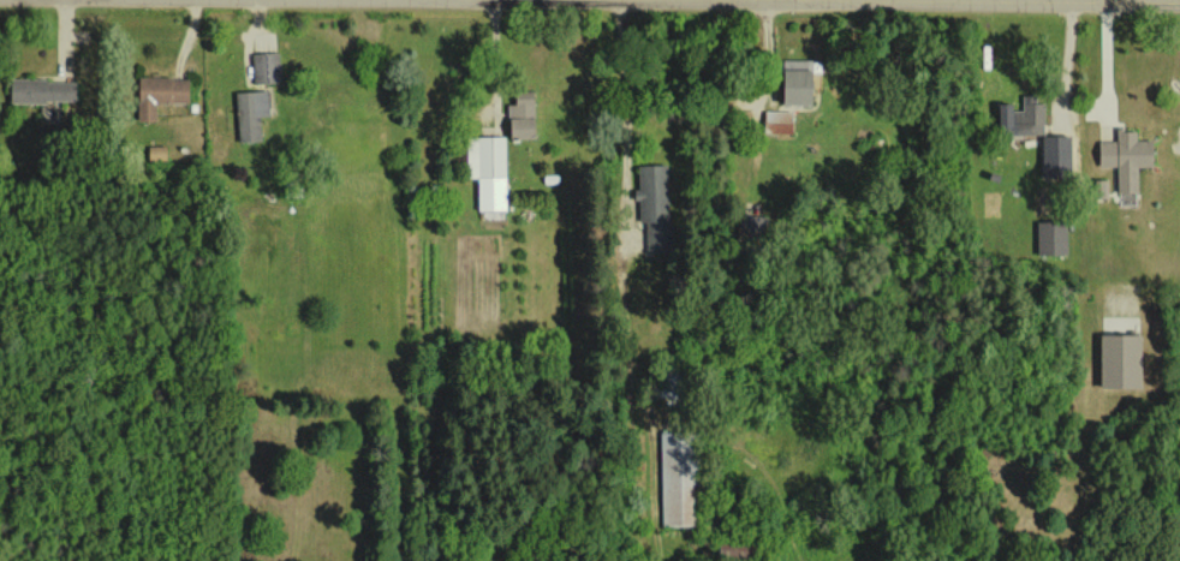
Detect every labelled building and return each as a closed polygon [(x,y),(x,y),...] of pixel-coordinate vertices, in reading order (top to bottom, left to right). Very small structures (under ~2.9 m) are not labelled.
[(279,52),(252,53),(253,83),(280,82),(279,52)] [(808,103),(809,59),(780,59),(780,103),(808,103)] [(155,102),(187,102),(187,77),(138,76),(137,120),(155,120),(155,102)] [(10,79),(10,101),(75,102),(76,80),(10,79)] [(236,91),(238,140),(261,139),(260,115),(268,115),(267,90),(236,91)] [(533,91),(513,90),(513,103),(508,103),(507,136),(532,137),(533,91)] [(1043,133),(1042,102),(1034,102),(1034,94),(1021,94),(1021,110),(1010,110),(1010,102),(997,102),(998,134),(1043,133)] [(790,133),(791,110),(764,110),(763,132),(790,133)] [(1151,139),(1135,139),(1135,129),(1115,129),(1115,140),(1098,140),(1098,167),(1116,167),(1116,192),(1136,191),(1136,166),(1151,166),(1151,139)] [(1069,135),(1041,135),(1041,173),(1069,173),(1069,135)] [(505,136),(466,136),(466,177),(477,177),(476,209),(504,210),(505,136)] [(165,145),(148,146),(149,162),(166,161),(165,145)] [(638,224),(666,224),(666,164),(636,164),(636,200),(638,200),(638,224)] [(1106,179),(1094,179),(1094,197),(1107,196),(1106,179)] [(1065,254),(1065,221),(1036,220),(1036,254),(1065,254)] [(1138,387),(1139,334),(1099,333),(1097,386),(1138,387)] [(662,525),(694,525),(693,431),(661,431),(662,525)]
